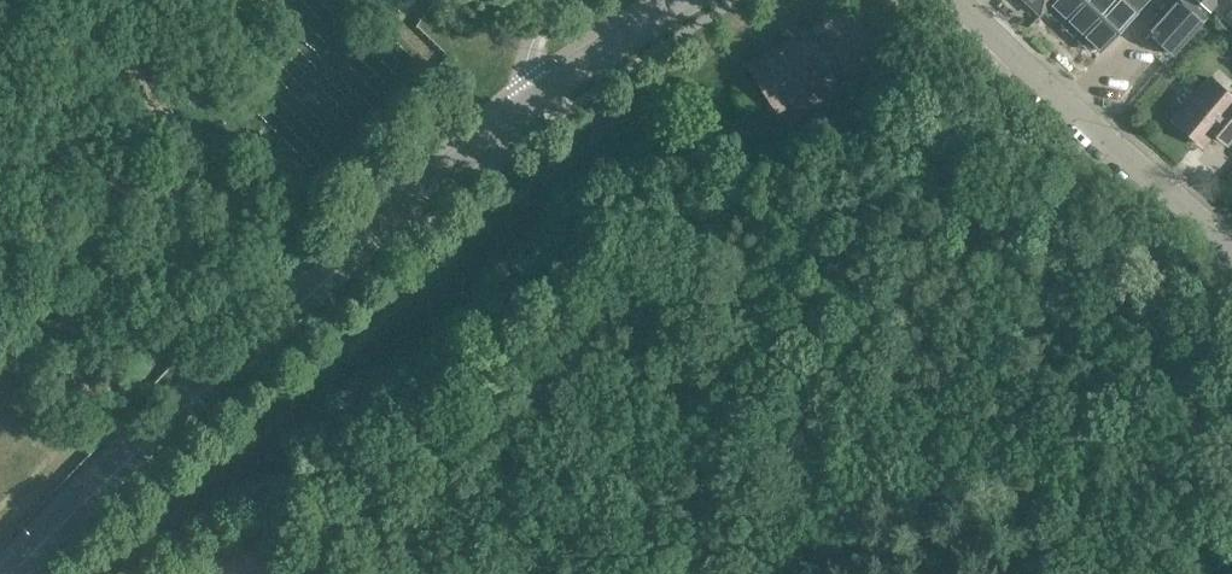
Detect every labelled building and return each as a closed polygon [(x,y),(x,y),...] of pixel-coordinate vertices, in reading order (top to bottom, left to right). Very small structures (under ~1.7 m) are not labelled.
[(1040,13),(1050,3),(1099,51),(1136,13),(1123,0),(1026,0),(1040,13)] [(1190,0),(1179,0),(1179,1),(1178,0),(1176,0),(1166,11),(1161,8),(1155,15),(1159,19),(1148,31),(1150,33),(1145,38),(1160,52),(1165,46),(1173,54),(1207,17),(1190,0)] [(1231,1),(1231,0),(1198,0),(1209,9),(1210,8),(1219,16),(1231,1)] [(1231,27),(1231,1),(1219,16),(1231,27)] [(777,112),(823,83),(806,57),(794,37),(764,57),(748,67),(777,112)] [(1227,144),(1231,137),(1231,97),(1210,79),(1174,122),(1202,145),(1213,132),(1227,144)] [(1034,118),(1040,111),(1034,105),(1028,112),(1034,118)]
